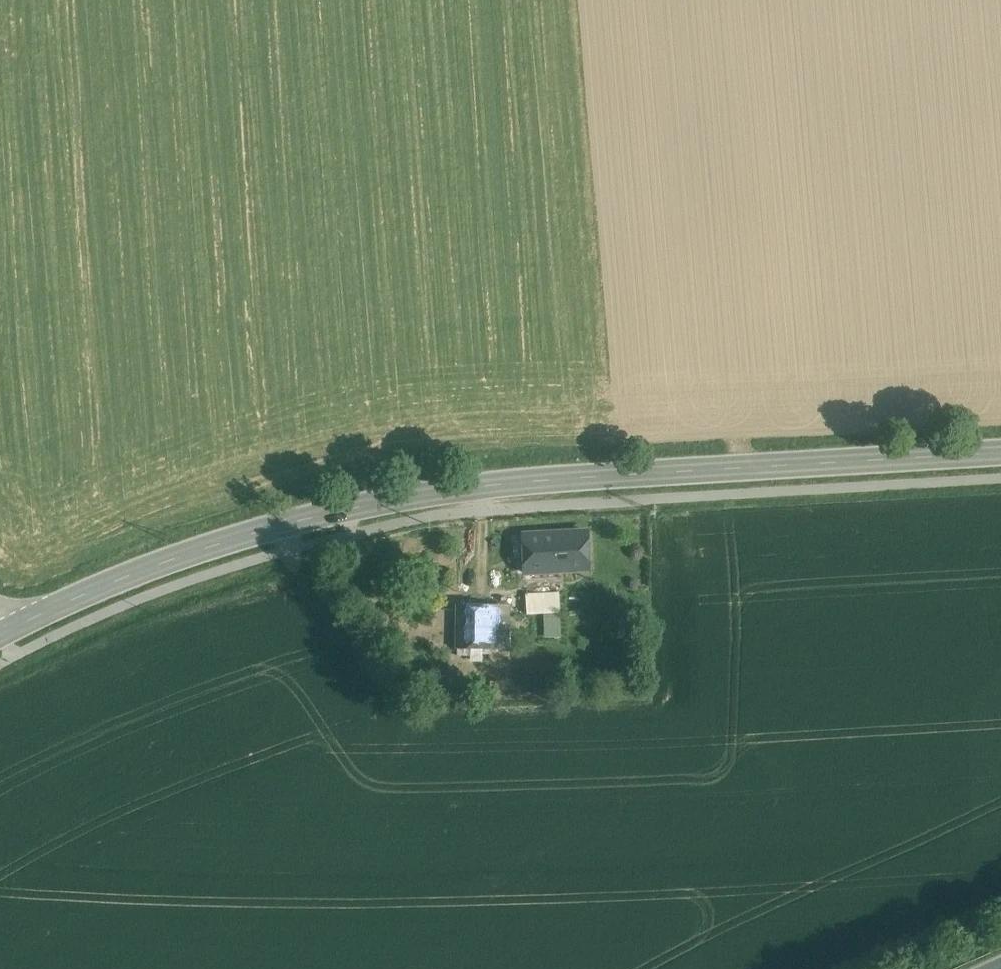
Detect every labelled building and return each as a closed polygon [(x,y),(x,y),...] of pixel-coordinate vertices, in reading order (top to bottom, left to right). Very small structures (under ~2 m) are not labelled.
[(585,531),(522,534),(524,572),(587,569),(585,531)] [(563,579),(563,571),(526,573),(526,581),(563,579)] [(558,592),(525,594),(526,614),(545,613),(552,612),(559,612),(558,592)] [(508,605),(456,604),(455,648),(457,648),(457,655),(470,655),(470,659),(488,659),(489,649),(507,649),(508,605)] [(552,612),(545,613),(545,623),(553,622),(552,612)]
